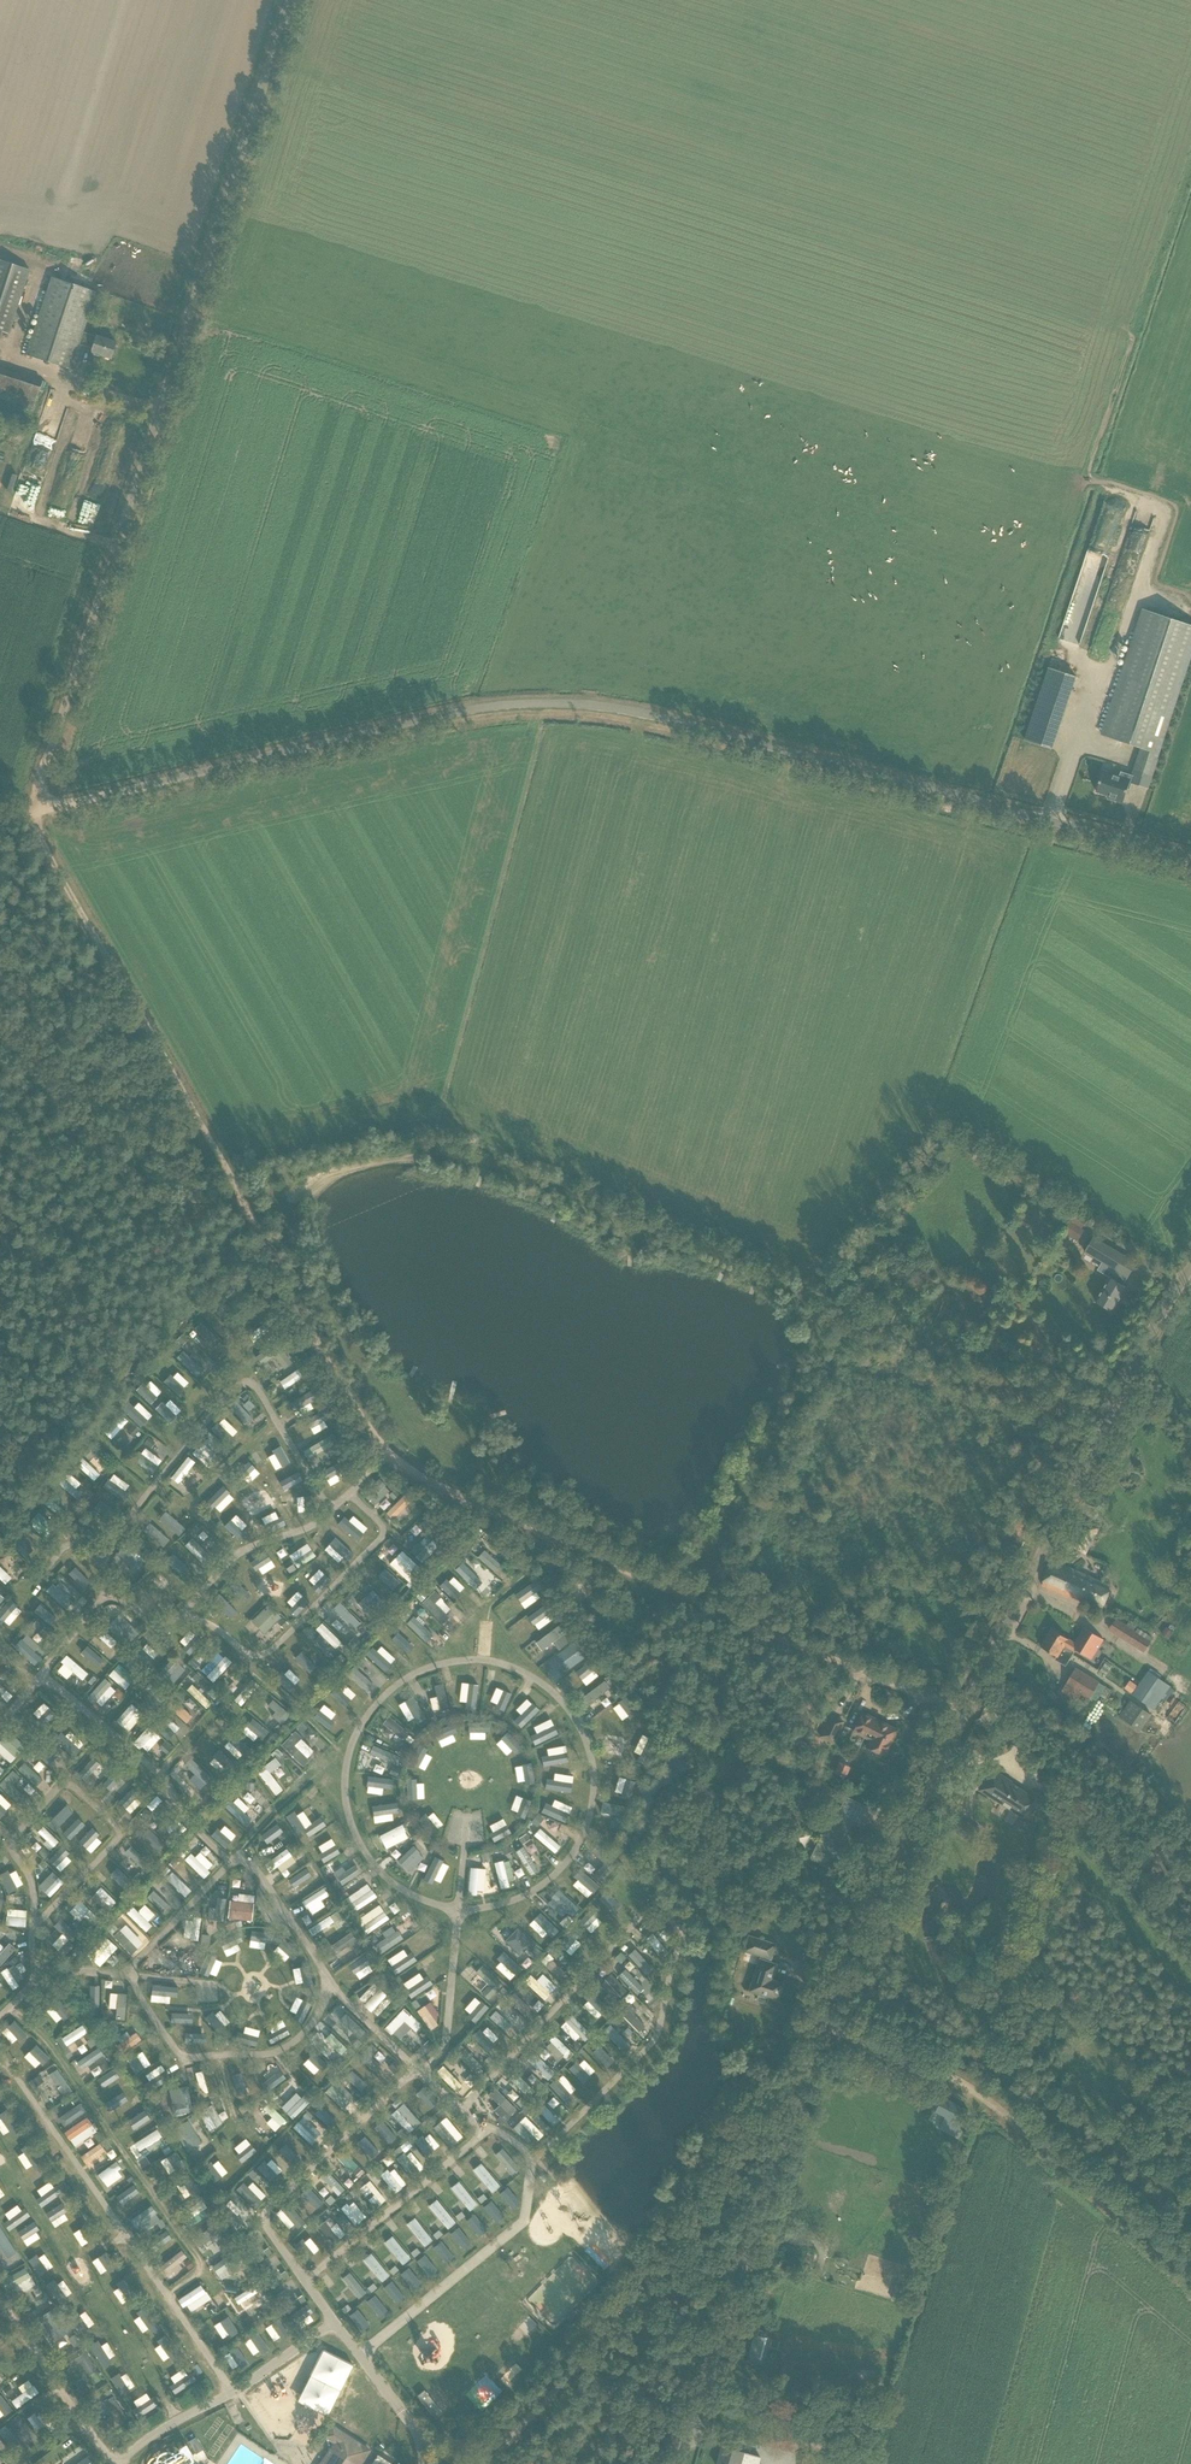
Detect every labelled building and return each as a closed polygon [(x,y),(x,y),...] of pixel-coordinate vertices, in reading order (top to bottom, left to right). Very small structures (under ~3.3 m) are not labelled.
[(30,270),(0,260),(0,339),(2,332),(8,334),(30,270)] [(51,278),(25,355),(69,369),(78,342),(93,347),(91,352),(110,359),(116,343),(96,336),(96,337),(81,332),(82,330),(87,332),(100,294),(51,278)] [(129,323),(127,329),(135,332),(137,325),(129,323)] [(33,407),(42,380),(0,367),(0,390),(3,391),(1,396),(33,407)] [(1103,497),(1062,642),(1083,648),(1124,503),(1103,497)] [(1144,609),(1102,735),(1141,748),(1139,754),(1145,757),(1136,783),(1119,777),(1117,782),(1106,778),(1103,787),(1098,785),(1094,798),(1112,803),(1111,805),(1121,809),(1126,795),(1128,796),(1130,788),(1147,794),(1158,759),(1156,759),(1190,654),(1190,625),(1144,609)] [(1024,740),(1052,749),(1056,738),(1067,703),(1076,677),(1048,668),(1024,740)] [(999,1194),(992,1207),(1005,1215),(1013,1202),(999,1194)] [(1082,1228),(1087,1218),(1077,1212),(1073,1218),(1070,1216),(1066,1223),(1069,1225),(1065,1233),(1078,1241),(1084,1230),(1082,1228)] [(1093,1237),(1084,1252),(1112,1268),(1107,1276),(1110,1278),(1095,1302),(1112,1312),(1127,1287),(1123,1285),(1128,1277),(1116,1269),(1123,1257),(1124,1256),(1106,1245),(1093,1237)] [(204,1326),(198,1332),(219,1351),(225,1345),(204,1326)] [(274,1356),(283,1369),(291,1363),(276,1342),(255,1358),(260,1366),(274,1356)] [(288,1342),(283,1346),(286,1351),(292,1348),(288,1342)] [(183,1350),(176,1357),(197,1377),(204,1370),(183,1350)] [(288,1394),(295,1391),(291,1384),(306,1375),(301,1367),(280,1379),(288,1394)] [(169,1371),(161,1378),(178,1396),(186,1389),(169,1371)] [(140,1394),(150,1404),(158,1396),(148,1386),(140,1394)] [(308,1392),(289,1402),(295,1413),(314,1404),(308,1392)] [(169,1423),(177,1415),(163,1400),(155,1408),(169,1423)] [(245,1424),(253,1417),(240,1402),(233,1409),(245,1424)] [(129,1414),(155,1439),(162,1432),(136,1407),(129,1414)] [(111,1438),(128,1420),(121,1414),(105,1433),(111,1438)] [(330,1414),(320,1420),(323,1425),(315,1430),(317,1432),(300,1442),(302,1446),(337,1425),(330,1414)] [(221,1440),(232,1429),(222,1419),(210,1430),(221,1440)] [(310,1419),(292,1427),(298,1441),(317,1433),(310,1419)] [(335,1433),(329,1436),(333,1442),(338,1439),(335,1433)] [(308,1459),(333,1444),(328,1436),(303,1451),(308,1459)] [(149,1438),(144,1443),(149,1447),(153,1441),(149,1438)] [(203,1442),(192,1454),(204,1464),(214,1453),(203,1442)] [(157,1471),(161,1455),(143,1450),(138,1466),(157,1471)] [(290,1458),(286,1452),(281,1455),(279,1451),(260,1463),(266,1473),(290,1458)] [(93,1480),(105,1467),(93,1455),(80,1468),(93,1480)] [(171,1476),(179,1483),(196,1462),(188,1455),(171,1476)] [(327,1483),(349,1472),(342,1460),(321,1470),(327,1483)] [(197,1464),(194,1468),(200,1473),(203,1469),(197,1464)] [(126,1502),(141,1488),(121,1465),(105,1480),(126,1502)] [(301,1473),(283,1481),(278,1469),(268,1474),(278,1494),(305,1482),(301,1473)] [(59,1484),(76,1500),(82,1493),(76,1488),(81,1483),(70,1473),(59,1484)] [(263,1474),(257,1478),(270,1500),(276,1496),(263,1474)] [(377,1505),(391,1490),(378,1477),(363,1492),(377,1505)] [(210,1498),(220,1510),(232,1499),(222,1487),(210,1498)] [(394,1490),(389,1495),(394,1500),(399,1494),(394,1490)] [(407,1492),(385,1511),(392,1519),(414,1500),(407,1492)] [(299,1494),(284,1503),(297,1524),(311,1516),(299,1494)] [(102,1496),(93,1507),(105,1517),(114,1505),(102,1496)] [(242,1499),(223,1520),(230,1526),(249,1506),(242,1499)] [(423,1502),(418,1506),(424,1513),(429,1508),(423,1502)] [(259,1530),(279,1514),(271,1505),(251,1521),(259,1530)] [(345,1513),(365,1533),(372,1526),(352,1506),(345,1513)] [(165,1509),(158,1518),(178,1536),(186,1528),(165,1509)] [(92,1510),(88,1514),(93,1518),(97,1514),(92,1510)] [(343,1513),(336,1520),(343,1526),(349,1520),(343,1513)] [(86,1516),(75,1530),(93,1545),(98,1538),(87,1529),(93,1522),(86,1516)] [(425,1518),(421,1523),(425,1528),(430,1522),(425,1518)] [(150,1523),(144,1532),(164,1546),(170,1537),(150,1523)] [(410,1530),(416,1536),(423,1529),(417,1523),(410,1530)] [(196,1525),(190,1530),(194,1534),(199,1529),(196,1525)] [(347,1557),(357,1546),(338,1528),(330,1535),(337,1542),(334,1545),(347,1557)] [(429,1533),(410,1550),(421,1562),(439,1545),(429,1533)] [(15,1545),(25,1559),(38,1550),(27,1536),(15,1545)] [(193,1537),(185,1545),(202,1564),(210,1556),(193,1537)] [(382,1548),(389,1560),(402,1551),(394,1540),(382,1548)] [(307,1542),(289,1554),(296,1565),(314,1552),(307,1542)] [(477,1557),(494,1572),(502,1564),(484,1548),(477,1557)] [(400,1551),(389,1566),(409,1580),(420,1564),(400,1551)] [(280,1581),(287,1575),(270,1553),(262,1560),(280,1581)] [(185,1580),(197,1569),(182,1554),(170,1565),(185,1580)] [(325,1567),(319,1574),(329,1582),(338,1573),(319,1556),(316,1559),(325,1567)] [(60,1572),(81,1591),(93,1579),(72,1559),(60,1572)] [(1042,1585),(1060,1593),(1083,1601),(1083,1600),(1103,1608),(1111,1586),(1051,1559),(1042,1585)] [(384,1587),(394,1577),(379,1561),(369,1572),(384,1587)] [(478,1589),(485,1580),(461,1562),(454,1571),(478,1589)] [(293,1565),(287,1569),(289,1573),(295,1569),(293,1565)] [(5,1584),(12,1577),(0,1566),(0,1579),(5,1584)] [(454,1600),(466,1588),(450,1572),(438,1584),(454,1600)] [(408,1582),(406,1585),(409,1587),(418,1578),(415,1575),(415,1576),(408,1582)] [(254,1604),(262,1594),(247,1579),(238,1589),(254,1604)] [(535,1581),(516,1591),(520,1599),(539,1589),(535,1581)] [(372,1589),(357,1604),(370,1617),(385,1601),(372,1589)] [(423,1591),(416,1597),(421,1601),(427,1595),(423,1591)] [(434,1591),(422,1603),(442,1624),(448,1618),(445,1614),(434,1603),(440,1597),(434,1591)] [(20,1604),(13,1598),(0,1612),(0,1629),(4,1632),(16,1618),(12,1614),(20,1604)] [(278,1603),(288,1616),(293,1612),(283,1599),(278,1603)] [(51,1627),(58,1620),(37,1601),(30,1609),(51,1627)] [(340,1601),(334,1607),(354,1629),(361,1623),(340,1601)] [(231,1618),(238,1611),(229,1602),(222,1610),(231,1618)] [(268,1603),(252,1621),(267,1633),(282,1615),(268,1603)] [(543,1608),(521,1618),(526,1629),(535,1625),(536,1629),(550,1623),(543,1608)] [(404,1611),(399,1617),(404,1622),(409,1616),(404,1611)] [(415,1615),(407,1623),(426,1642),(434,1633),(415,1615)] [(121,1616),(110,1628),(124,1642),(136,1630),(121,1616)] [(329,1654),(342,1642),(322,1622),(315,1629),(320,1634),(315,1639),(329,1654)] [(574,1637),(562,1622),(537,1641),(544,1650),(552,1644),(557,1651),(574,1637)] [(139,1624),(135,1629),(140,1633),(144,1628),(139,1624)] [(1118,1635),(1145,1651),(1151,1641),(1124,1624),(1118,1635)] [(109,1648),(116,1641),(100,1625),(92,1632),(109,1648)] [(384,1635),(404,1653),(412,1645),(391,1627),(384,1635)] [(1167,1627),(1162,1633),(1168,1638),(1173,1631),(1167,1627)] [(186,1655),(196,1638),(180,1628),(170,1645),(186,1655)] [(1052,1629),(1041,1647),(1057,1657),(1055,1660),(1065,1666),(1073,1654),(1076,1649),(1091,1659),(1103,1639),(1094,1634),(1084,1628),(1075,1643),(1052,1629)] [(25,1657),(38,1645),(27,1633),(14,1645),(25,1657)] [(149,1661),(155,1655),(144,1642),(137,1649),(149,1661)] [(583,1657),(573,1644),(557,1656),(562,1662),(565,1660),(570,1667),(583,1657)] [(120,1645),(116,1650),(121,1655),(125,1650),(120,1645)] [(308,1645),(299,1652),(316,1672),(324,1664),(308,1645)] [(81,1659),(90,1667),(94,1663),(104,1673),(111,1665),(91,1647),(81,1659)] [(212,1682),(232,1662),(219,1650),(200,1670),(212,1682)] [(386,1674),(393,1666),(376,1650),(369,1657),(386,1674)] [(81,1681),(88,1673),(68,1654),(55,1668),(67,1679),(73,1673),(81,1681)] [(338,1657),(333,1662),(336,1666),(341,1660),(338,1657)] [(589,1682),(601,1675),(592,1660),(569,1674),(575,1684),(586,1677),(589,1682)] [(302,1688),(309,1681),(289,1661),(281,1669),(302,1688)] [(119,1663),(108,1675),(124,1690),(135,1678),(119,1663)] [(1065,1684),(1089,1699),(1099,1682),(1075,1667),(1065,1684)] [(193,1671),(190,1675),(195,1680),(198,1676),(193,1671)] [(353,1678),(366,1691),(374,1684),(360,1671),(353,1678)] [(1129,1680),(1123,1688),(1154,1709),(1169,1686),(1148,1671),(1138,1685),(1138,1686),(1129,1680)] [(463,1702),(474,1702),(474,1675),(464,1674),(463,1702)] [(89,1675),(86,1678),(91,1683),(95,1680),(89,1675)] [(584,1696),(590,1704),(614,1684),(608,1676),(584,1696)] [(104,1677),(86,1697),(94,1705),(113,1684),(104,1677)] [(221,1680),(217,1684),(222,1688),(226,1684),(221,1680)] [(499,1706),(508,1709),(517,1684),(508,1681),(499,1706)] [(5,1702),(12,1695),(0,1683),(0,1696),(5,1702)] [(192,1683),(186,1690),(206,1709),(212,1703),(192,1683)] [(445,1683),(428,1686),(432,1711),(449,1708),(445,1683)] [(247,1684),(234,1698),(241,1705),(254,1691),(247,1684)] [(170,1685),(165,1691),(169,1694),(174,1688),(170,1685)] [(117,1689),(114,1692),(114,1695),(118,1698),(122,1693),(117,1689)] [(353,1715),(360,1708),(340,1689),(333,1697),(353,1715)] [(421,1704),(428,1700),(423,1692),(417,1696),(421,1704)] [(506,1717),(518,1726),(536,1701),(524,1692),(506,1717)] [(415,1695),(403,1701),(414,1724),(426,1718),(415,1695)] [(278,1720),(282,1723),(290,1714),(270,1696),(265,1702),(275,1712),(265,1722),(271,1728),(278,1720)] [(596,1715),(602,1724),(618,1714),(623,1722),(633,1715),(621,1698),(596,1715)] [(20,1716),(33,1724),(43,1709),(30,1700),(20,1716)] [(1119,1717),(1140,1730),(1151,1714),(1130,1700),(1119,1717)] [(131,1703),(115,1720),(123,1728),(140,1711),(131,1703)] [(337,1722),(318,1704),(311,1712),(330,1730),(337,1722)] [(184,1707),(177,1714),(186,1723),(193,1716),(184,1707)] [(865,1747),(884,1756),(896,1730),(878,1721),(878,1722),(871,1719),(871,1718),(862,1713),(853,1731),(869,1739),(865,1747)] [(147,1714),(142,1719),(147,1724),(152,1719),(147,1714)] [(818,1737),(819,1737),(833,1744),(844,1721),(829,1714),(818,1737)] [(402,1739),(408,1732),(390,1715),(384,1722),(402,1739)] [(246,1722),(261,1737),(267,1731),(253,1716),(246,1722)] [(540,1731),(547,1727),(544,1720),(536,1724),(540,1731)] [(471,1731),(490,1731),(490,1722),(471,1721),(471,1731)] [(301,1722),(296,1728),(301,1733),(307,1728),(301,1722)] [(604,1727),(608,1733),(616,1729),(611,1722),(604,1727)] [(629,1722),(612,1735),(619,1743),(627,1737),(636,1749),(644,1742),(629,1722)] [(170,1742),(177,1736),(165,1724),(159,1730),(170,1742)] [(437,1738),(457,1733),(455,1725),(435,1729),(437,1738)] [(530,1737),(533,1745),(560,1733),(556,1725),(530,1737)] [(135,1743),(147,1753),(161,1736),(149,1726),(135,1743)] [(71,1756),(83,1744),(68,1728),(56,1740),(71,1756)] [(509,1730),(501,1737),(514,1754),(523,1747),(509,1730)] [(302,1737),(295,1731),(281,1745),(302,1766),(308,1759),(294,1745),(302,1737)] [(0,1742),(0,1744),(15,1757),(25,1747),(9,1732),(0,1742)] [(229,1738),(245,1757),(251,1752),(235,1733),(229,1738)] [(49,1766),(60,1755),(48,1743),(37,1754),(49,1766)] [(373,1746),(370,1755),(396,1763),(399,1753),(373,1746)] [(222,1767),(230,1760),(219,1748),(211,1755),(222,1767)] [(277,1748),(270,1754),(273,1757),(275,1754),(278,1757),(282,1753),(277,1748)] [(543,1767),(570,1760),(567,1750),(540,1757),(543,1767)] [(93,1757),(78,1772),(85,1779),(100,1764),(93,1757)] [(193,1758),(180,1770),(199,1790),(212,1778),(193,1758)] [(270,1773),(280,1765),(275,1758),(264,1766),(263,1765),(256,1771),(275,1795),(282,1789),(270,1773)] [(24,1761),(17,1769),(37,1786),(43,1779),(24,1761)] [(526,1784),(537,1782),(533,1761),(523,1763),(526,1784)] [(375,1764),(374,1770),(382,1773),(384,1767),(375,1764)] [(392,1767),(390,1773),(396,1776),(399,1770),(392,1767)] [(634,1791),(633,1767),(609,1768),(609,1779),(620,1778),(620,1791),(634,1791)] [(1035,1799),(1001,1777),(1002,1776),(992,1769),(979,1790),(996,1801),(996,1800),(1023,1817),(1035,1799)] [(114,1770),(103,1785),(109,1790),(120,1775),(114,1770)] [(19,1777),(12,1771),(0,1784),(0,1786),(19,1804),(25,1798),(12,1785),(19,1777)] [(127,1774),(122,1781),(128,1785),(133,1779),(127,1774)] [(392,1791),(392,1776),(366,1775),(366,1790),(392,1791)] [(410,1780),(408,1797),(416,1798),(418,1780),(410,1780)] [(558,1791),(583,1791),(583,1780),(557,1780),(558,1791)] [(216,1782),(211,1787),(216,1793),(221,1788),(216,1782)] [(812,1791),(831,1799),(835,1790),(816,1782),(812,1791)] [(123,1808),(139,1793),(134,1787),(118,1802),(123,1808)] [(1052,1789),(1045,1801),(1055,1808),(1063,1796),(1052,1789)] [(35,1791),(30,1796),(35,1801),(41,1796),(35,1791)] [(250,1804),(255,1798),(247,1791),(242,1797),(250,1804)] [(523,1794),(516,1815),(525,1818),(532,1798),(523,1794)] [(245,1825),(251,1818),(245,1812),(249,1807),(236,1796),(226,1808),(245,1825)] [(833,1859),(851,1821),(857,1824),(866,1806),(845,1796),(830,1826),(823,1823),(818,1832),(821,1834),(813,1850),(810,1858),(819,1863),(822,1856),(829,1860),(830,1858),(833,1859)] [(66,1803),(73,1810),(79,1804),(72,1797),(66,1803)] [(544,1815),(571,1822),(576,1804),(548,1797),(544,1815)] [(366,1807),(368,1816),(396,1810),(394,1801),(366,1807)] [(600,1817),(622,1819),(623,1804),(602,1802),(600,1817)] [(2,1820),(9,1813),(0,1803),(0,1818),(2,1820)] [(48,1824),(55,1830),(73,1811),(66,1804),(48,1824)] [(144,1810),(142,1817),(149,1819),(151,1812),(144,1810)] [(220,1810),(216,1816),(224,1822),(229,1816),(220,1810)] [(69,1834),(75,1839),(94,1820),(87,1814),(69,1834)] [(538,1815),(532,1822),(535,1825),(536,1823),(541,1818),(538,1815)] [(304,1828),(307,1835),(330,1824),(327,1817),(304,1828)] [(221,1821),(210,1833),(227,1848),(238,1836),(221,1821)] [(493,1842),(516,1829),(512,1821),(489,1834),(493,1842)] [(165,1829),(160,1834),(169,1844),(186,1829),(181,1823),(169,1834),(165,1829)] [(403,1823),(380,1835),(387,1848),(410,1837),(403,1823)] [(257,1839),(267,1850),(283,1835),(274,1824),(257,1839)] [(44,1826),(37,1833),(52,1847),(58,1841),(44,1826)] [(540,1827),(533,1835),(556,1853),(562,1845),(540,1827)] [(148,1851),(157,1846),(149,1830),(139,1835),(148,1851)] [(86,1860),(96,1848),(84,1837),(73,1849),(86,1860)] [(336,1838),(317,1850),(324,1862),(343,1849),(336,1838)] [(295,1842),(288,1848),(293,1855),(300,1849),(295,1842)] [(619,1863),(598,1843),(591,1851),(604,1863),(593,1875),(601,1882),(619,1863)] [(124,1851),(139,1866),(145,1861),(129,1845),(124,1851)] [(414,1845),(398,1859),(409,1871),(425,1857),(414,1845)] [(532,1876),(541,1870),(525,1845),(516,1851),(532,1876)] [(184,1848),(179,1854),(183,1858),(189,1853),(184,1848)] [(274,1858),(282,1871),(297,1861),(288,1848),(274,1858)] [(184,1860),(202,1877),(214,1864),(200,1851),(195,1857),(190,1853),(184,1860)] [(64,1876),(71,1869),(54,1854),(48,1861),(64,1876)] [(432,1885),(445,1859),(435,1854),(422,1880),(432,1885)] [(37,1855),(31,1860),(35,1865),(40,1860),(37,1855)] [(510,1886),(508,1880),(514,1879),(509,1858),(494,1862),(500,1888),(510,1886)] [(301,1897),(309,1892),(305,1886),(320,1877),(313,1864),(290,1877),(301,1897)] [(356,1864),(346,1871),(342,1865),(335,1870),(345,1883),(361,1871),(356,1864)] [(116,1865),(109,1871),(123,1886),(130,1880),(116,1865)] [(167,1867),(162,1873),(165,1876),(171,1871),(167,1867)] [(469,1867),(468,1893),(478,1894),(478,1889),(486,1890),(487,1867),(469,1867)] [(590,1890),(596,1883),(579,1867),(572,1874),(590,1890)] [(165,1877),(185,1897),(192,1889),(172,1870),(165,1877)] [(50,1896),(64,1882),(53,1871),(39,1885),(50,1896)] [(138,1874),(133,1878),(137,1882),(142,1877),(138,1874)] [(22,1880),(5,1885),(7,1893),(24,1888),(22,1880)] [(336,1880),(331,1883),(335,1890),(340,1886),(336,1880)] [(629,1907),(639,1898),(622,1881),(612,1890),(629,1907)] [(354,1912),(377,1895),(368,1883),(345,1899),(354,1912)] [(324,1886),(302,1901),(311,1914),(325,1905),(321,1899),(329,1894),(324,1886)] [(102,1908),(112,1897),(100,1887),(91,1897),(102,1908)] [(154,1889),(147,1896),(163,1913),(171,1905),(154,1889)] [(344,1889),(337,1893),(342,1899),(348,1895),(344,1889)] [(560,1919),(567,1912),(571,1916),(579,1907),(559,1889),(544,1904),(560,1919)] [(608,1921),(614,1914),(610,1910),(615,1905),(603,1894),(591,1906),(608,1921)] [(216,1906),(209,1906),(208,1918),(225,1919),(226,1897),(217,1896),(216,1906)] [(73,1906),(87,1922),(94,1915),(80,1900),(73,1906)] [(329,1900),(325,1903),(329,1909),(333,1906),(329,1900)] [(252,1921),(254,1903),(229,1901),(227,1918),(252,1921)] [(380,1904),(358,1919),(367,1933),(389,1917),(380,1904)] [(133,1905),(126,1912),(146,1931),(153,1924),(133,1905)] [(26,1926),(27,1909),(7,1908),(6,1925),(26,1926)] [(551,1937),(558,1930),(539,1910),(527,1922),(543,1939),(548,1934),(551,1937)] [(360,1912),(352,1917),(355,1921),(362,1916),(360,1912)] [(330,1914),(309,1928),(313,1935),(334,1921),(330,1914)] [(70,1935),(73,1928),(50,1917),(46,1924),(70,1935)] [(197,1940),(202,1923),(188,1920),(183,1936),(197,1940)] [(575,1927),(591,1941),(598,1934),(582,1920),(575,1927)] [(132,1954),(144,1941),(125,1923),(113,1936),(132,1954)] [(396,1925),(383,1930),(386,1939),(375,1943),(378,1950),(402,1942),(396,1925)] [(83,1926),(79,1930),(84,1935),(88,1930),(83,1926)] [(531,1943),(517,1929),(505,1942),(519,1955),(531,1943)] [(251,1941),(272,1942),(273,1932),(252,1931),(251,1941)] [(331,1947),(337,1955),(357,1938),(350,1931),(331,1947)] [(373,1934),(367,1938),(371,1944),(375,1942),(375,1938),(373,1934)] [(653,1934),(646,1940),(661,1958),(668,1951),(653,1934)] [(201,1936),(200,1947),(204,1947),(204,1941),(210,1942),(210,1937),(201,1936)] [(769,1960),(774,1945),(747,1936),(742,1951),(759,1956),(748,1991),(757,1994),(756,1999),(757,2001),(763,2003),(766,2002),(768,1998),(777,2001),(782,1984),(769,1979),(771,1974),(772,1975),(775,1965),(764,1961),(765,1958),(769,1960)] [(101,1966),(118,1947),(108,1938),(91,1957),(101,1966)] [(582,1955),(563,1938),(557,1945),(576,1962),(582,1955)] [(17,1949),(11,1942),(0,1952),(0,1964),(17,1949)] [(425,1944),(391,1960),(396,1970),(430,1954),(425,1944)] [(499,1944),(486,1957),(506,1978),(519,1965),(499,1944)] [(553,1946),(548,1952),(552,1956),(557,1950),(553,1946)] [(646,1974),(653,1968),(635,1948),(628,1954),(646,1974)] [(197,1975),(198,1951),(171,1950),(171,1969),(185,1969),(184,1975),(197,1975)] [(123,1952),(118,1957),(122,1962),(127,1957),(123,1952)] [(358,1979),(368,1973),(363,1967),(374,1959),(370,1952),(349,1965),(358,1979)] [(620,1953),(615,1958),(620,1963),(625,1958),(620,1953)] [(561,1982),(568,1975),(552,1959),(545,1966),(561,1982)] [(23,1978),(14,1964),(1,1972),(10,1986),(23,1978)] [(479,1974),(471,1982),(488,1999),(504,1984),(484,1964),(477,1971),(479,1974)] [(299,1967),(304,1987),(313,1984),(308,1965),(299,1967)] [(538,1965),(532,1971),(536,1975),(542,1969),(538,1965)] [(637,1994),(643,1988),(625,1968),(618,1974),(637,1994)] [(432,1973),(426,1976),(422,1971),(406,1981),(415,1995),(437,1981),(432,1973)] [(611,1974),(600,1983),(612,1997),(623,1988),(611,1974)] [(526,1984),(544,2000),(551,1992),(533,1976),(526,1984)] [(593,1979),(588,1983),(592,1987),(597,1983),(593,1979)] [(170,2010),(171,1984),(153,1983),(152,2001),(160,2002),(160,2009),(170,2010)] [(371,2010),(377,2016),(391,2000),(373,1983),(359,1999),(365,2004),(367,2002),(374,2008),(371,2010)] [(101,2006),(100,1984),(91,1984),(92,2007),(101,2006)] [(423,1991),(425,1998),(436,1997),(435,1989),(423,1991)] [(474,2016),(487,2003),(474,1990),(461,2002),(474,2016)] [(110,1992),(109,2007),(116,2007),(116,2019),(127,2019),(127,1992),(110,1992)] [(525,2016),(532,2009),(516,1994),(509,2001),(525,2016)] [(197,2023),(196,1995),(187,1995),(187,2004),(172,2004),(172,2017),(181,2017),(182,2023),(197,2023)] [(47,2023),(67,2004),(60,1997),(40,2015),(47,2023)] [(295,2018),(304,2022),(311,2002),(302,1998),(295,2018)] [(416,2010),(430,2030),(440,2024),(436,2018),(440,2015),(430,2001),(416,2010)] [(630,2003),(620,2013),(639,2032),(645,2026),(633,2014),(636,2010),(630,2003)] [(501,2004),(490,2016),(507,2032),(518,2019),(501,2004)] [(619,2004),(614,2008),(618,2013),(623,2008),(619,2004)] [(334,2027),(341,2021),(359,2038),(366,2031),(339,2005),(326,2019),(334,2027)] [(391,2035),(404,2021),(415,2031),(422,2025),(404,2008),(384,2028),(391,2035)] [(212,2010),(205,2017),(219,2031),(226,2024),(212,2010)] [(565,2020),(584,2041),(591,2034),(572,2013),(565,2020)] [(65,2044),(88,2034),(84,2025),(61,2035),(65,2044)] [(285,2025),(266,2036),(271,2044),(290,2032),(285,2025)] [(181,2041),(187,2037),(181,2028),(175,2033),(181,2041)] [(415,2033),(411,2028),(403,2037),(415,2048),(427,2035),(420,2028),(415,2033)] [(615,2028),(608,2035),(619,2046),(626,2039),(615,2028)] [(21,2029),(16,2035),(20,2039),(12,2048),(17,2053),(31,2039),(21,2029)] [(124,2051),(142,2040),(136,2031),(129,2035),(127,2031),(116,2039),(124,2051)] [(330,2031),(323,2037),(341,2055),(347,2049),(330,2031)] [(493,2059),(502,2052),(488,2033),(479,2039),(493,2059)] [(561,2054),(567,2060),(573,2054),(556,2036),(545,2046),(557,2058),(561,2054)] [(92,2037),(86,2041),(91,2048),(97,2043),(92,2037)] [(575,2041),(571,2046),(575,2050),(580,2046),(575,2041)] [(19,2056),(25,2064),(44,2049),(39,2042),(19,2056)] [(429,2042),(424,2047),(429,2051),(434,2046),(429,2042)] [(165,2052),(160,2045),(155,2049),(151,2043),(134,2056),(143,2068),(165,2052)] [(380,2065),(370,2056),(377,2049),(371,2044),(359,2057),(374,2072),(380,2065)] [(614,2065),(597,2047),(590,2054),(607,2071),(614,2065)] [(101,2048),(77,2058),(81,2067),(105,2056),(101,2048)] [(467,2050),(459,2058),(479,2077),(487,2068),(467,2050)] [(317,2078),(329,2067),(315,2051),(303,2062),(317,2078)] [(535,2052),(528,2058),(546,2079),(554,2073),(535,2052)] [(451,2054),(447,2059),(451,2064),(456,2059),(451,2054)] [(334,2059),(331,2063),(336,2068),(341,2063),(337,2059),(334,2059)] [(586,2087),(593,2080),(574,2059),(567,2066),(586,2087)] [(42,2061),(34,2066),(38,2072),(45,2067),(42,2061)] [(106,2063),(100,2067),(103,2071),(109,2067),(106,2063)] [(396,2063),(390,2069),(394,2074),(401,2068),(396,2063)] [(232,2072),(240,2094),(259,2088),(251,2065),(232,2072)] [(279,2065),(264,2076),(272,2088),(288,2077),(279,2065)] [(49,2073),(65,2096),(73,2090),(57,2067),(49,2073)] [(94,2080),(98,2087),(119,2074),(115,2067),(94,2080)] [(445,2067),(437,2074),(455,2092),(463,2084),(445,2067)] [(364,2096),(375,2084),(359,2069),(348,2080),(364,2096)] [(203,2070),(195,2072),(200,2092),(208,2089),(203,2070)] [(510,2080),(526,2097),(534,2090),(518,2073),(510,2080)] [(338,2076),(331,2084),(335,2087),(339,2082),(341,2080),(338,2076)] [(571,2108),(584,2095),(566,2077),(553,2090),(571,2108)] [(537,2080),(533,2084),(538,2089),(543,2085),(537,2080)] [(343,2108),(355,2097),(340,2083),(329,2095),(343,2108)] [(432,2111),(440,2105),(423,2084),(410,2094),(416,2102),(422,2098),(432,2111)] [(127,2086),(106,2102),(115,2114),(135,2098),(127,2086)] [(193,2111),(188,2086),(178,2088),(181,2103),(171,2105),(173,2115),(193,2111)] [(483,2100),(501,2119),(514,2106),(496,2087),(483,2100)] [(59,2089),(48,2099),(53,2105),(64,2095),(59,2089)] [(311,2099),(305,2093),(301,2096),(296,2091),(281,2107),(292,2118),(311,2099)] [(521,2097),(515,2103),(520,2107),(525,2102),(521,2097)] [(935,2112),(960,2125),(968,2110),(943,2097),(935,2112)] [(536,2098),(530,2103),(534,2106),(539,2101),(536,2098)] [(11,2114),(2,2102),(0,2104),(0,2123),(11,2114)] [(83,2103),(59,2115),(64,2124),(88,2112),(83,2103)] [(309,2109),(327,2126),(333,2120),(315,2103),(309,2109)] [(409,2133),(421,2121),(403,2103),(391,2114),(409,2133)] [(528,2105),(522,2111),(526,2115),(532,2109),(528,2105)] [(264,2121),(275,2131),(286,2120),(271,2106),(265,2112),(269,2116),(264,2121)] [(552,2125),(559,2119),(546,2106),(540,2112),(552,2125)] [(214,2107),(200,2114),(208,2130),(222,2123),(214,2107)] [(307,2112),(303,2116),(307,2120),(311,2116),(307,2112)] [(117,2127),(125,2140),(147,2125),(139,2113),(117,2127)] [(195,2115),(189,2119),(191,2123),(198,2119),(195,2115)] [(310,2143),(321,2133),(303,2116),(292,2127),(310,2143)] [(433,2126),(450,2147),(463,2137),(446,2116),(433,2126)] [(526,2116),(513,2128),(531,2146),(543,2134),(526,2116)] [(89,2117),(65,2130),(74,2145),(98,2132),(89,2117)] [(251,2118),(246,2122),(253,2129),(255,2126),(255,2123),(251,2118)] [(6,2139),(21,2131),(17,2122),(2,2129),(6,2139)] [(187,2152),(202,2142),(191,2124),(176,2133),(187,2152)] [(389,2124),(382,2130),(393,2145),(400,2139),(389,2124)] [(403,2127),(398,2132),(402,2137),(407,2132),(403,2127)] [(240,2143),(248,2152),(259,2144),(247,2128),(241,2133),(246,2138),(240,2143)] [(150,2163),(146,2156),(167,2144),(158,2129),(128,2146),(141,2169),(150,2163)] [(99,2131),(93,2135),(97,2141),(103,2137),(99,2131)] [(427,2157),(438,2147),(424,2131),(413,2141),(427,2157)] [(357,2141),(375,2161),(382,2155),(364,2135),(357,2141)] [(291,2161),(300,2151),(286,2138),(277,2148),(291,2161)] [(31,2139),(14,2149),(22,2162),(39,2152),(31,2139)] [(106,2139),(101,2142),(106,2149),(111,2146),(106,2139)] [(86,2163),(106,2150),(100,2142),(81,2156),(86,2163)] [(513,2174),(521,2168),(503,2146),(495,2153),(513,2174)] [(399,2147),(393,2152),(396,2156),(402,2151),(399,2147)] [(412,2177),(423,2166),(408,2149),(397,2160),(412,2177)] [(160,2177),(179,2161),(173,2153),(153,2168),(160,2177)] [(27,2170),(36,2184),(53,2174),(44,2160),(27,2170)] [(274,2186),(285,2175),(272,2161),(260,2172),(274,2186)] [(99,2172),(106,2186),(123,2177),(119,2169),(120,2168),(117,2162),(99,2172)] [(482,2162),(473,2170),(493,2192),(502,2185),(482,2162)] [(394,2192),(406,2183),(392,2166),(381,2175),(394,2192)] [(359,2167),(354,2172),(358,2177),(364,2172),(359,2167)] [(234,2169),(213,2184),(219,2192),(240,2176),(234,2169)] [(253,2170),(248,2174),(253,2179),(257,2175),(253,2170)] [(338,2195),(345,2188),(328,2170),(321,2176),(338,2195)] [(376,2208),(386,2199),(369,2180),(358,2189),(376,2208)] [(469,2211),(478,2204),(461,2180),(451,2187),(469,2211)] [(48,2201),(63,2190),(57,2181),(41,2192),(48,2201)] [(253,2182),(248,2186),(244,2182),(237,2189),(253,2207),(266,2196),(253,2182)] [(124,2212),(146,2197),(136,2183),(114,2198),(124,2212)] [(304,2185),(299,2191),(320,2209),(326,2203),(304,2185)] [(495,2203),(506,2194),(502,2190),(492,2199),(495,2203)] [(233,2191),(229,2196),(233,2201),(238,2196),(233,2191)] [(0,2197),(0,2204),(5,2212),(12,2208),(4,2195),(0,2197)] [(483,2195),(478,2199),(481,2203),(486,2199),(483,2195)] [(200,2210),(206,2206),(202,2198),(179,2214),(184,2222),(191,2217),(197,2227),(207,2221),(200,2210)] [(447,2229),(457,2222),(438,2198),(429,2205),(447,2229)] [(341,2210),(356,2224),(365,2213),(351,2200),(341,2210)] [(239,2202),(225,2215),(236,2227),(250,2214),(239,2202)] [(294,2222),(299,2228),(305,2222),(287,2202),(275,2213),(289,2227),(294,2222)] [(55,2212),(59,2222),(77,2216),(73,2205),(55,2212)] [(212,2209),(208,2212),(213,2218),(217,2215),(212,2209)] [(461,2212),(456,2217),(459,2221),(464,2216),(461,2212)] [(23,2215),(5,2223),(11,2236),(29,2227),(23,2215)] [(425,2246),(434,2239),(416,2217),(407,2224),(425,2246)] [(324,2221),(319,2226),(332,2243),(338,2238),(330,2228),(335,2224),(329,2218),(324,2222),(324,2221)] [(161,2219),(155,2223),(159,2230),(165,2226),(161,2219)] [(466,2220),(454,2230),(467,2244),(478,2234),(466,2220)] [(232,2241),(219,2221),(194,2239),(199,2247),(216,2235),(224,2247),(232,2241)] [(317,2257),(311,2246),(321,2240),(314,2227),(294,2238),(307,2262),(317,2257)] [(290,2231),(284,2237),(288,2241),(294,2236),(290,2231)] [(439,2231),(433,2235),(436,2239),(442,2234),(439,2231)] [(159,2237),(163,2249),(175,2245),(171,2233),(159,2237)] [(385,2241),(402,2264),(411,2258),(394,2235),(385,2241)] [(437,2248),(446,2259),(462,2246),(453,2235),(437,2248)] [(25,2255),(42,2248),(37,2236),(20,2243),(25,2255)] [(593,2241),(585,2249),(604,2270),(612,2263),(593,2241)] [(232,2242),(226,2245),(230,2251),(236,2247),(232,2242)] [(417,2249),(411,2253),(414,2257),(420,2253),(417,2249)] [(161,2271),(170,2280),(186,2265),(182,2260),(187,2255),(182,2250),(161,2271)] [(427,2268),(438,2259),(430,2250),(419,2260),(427,2268)] [(363,2259),(382,2281),(391,2274),(371,2252),(363,2259)] [(213,2266),(219,2274),(234,2263),(228,2255),(213,2266)] [(106,2284),(117,2276),(106,2262),(96,2269),(106,2284)] [(27,2266),(3,2279),(12,2295),(27,2288),(32,2298),(41,2293),(27,2266)] [(395,2266),(389,2271),(393,2275),(398,2270),(395,2266)] [(401,2272),(407,2288),(419,2283),(413,2267),(401,2272)] [(361,2298),(368,2291),(349,2271),(342,2278),(361,2298)] [(252,2272),(247,2276),(251,2282),(256,2278),(252,2272)] [(380,2300),(394,2288),(389,2281),(375,2294),(380,2300)] [(178,2299),(183,2307),(187,2304),(192,2311),(212,2298),(202,2283),(178,2299)] [(115,2293),(122,2302),(133,2292),(126,2284),(115,2293)] [(235,2296),(243,2310),(263,2298),(255,2284),(235,2296)] [(373,2284),(368,2289),(371,2292),(377,2288),(373,2284)] [(42,2294),(36,2297),(40,2303),(46,2300),(42,2294)] [(369,2325),(381,2317),(369,2300),(357,2309),(369,2325)] [(138,2303),(125,2313),(134,2324),(147,2314),(138,2303)] [(39,2316),(52,2335),(51,2336),(54,2340),(55,2340),(59,2338),(59,2337),(71,2329),(56,2305),(39,2316)] [(347,2305),(342,2310),(345,2314),(351,2309),(347,2305)] [(222,2311),(202,2327),(213,2341),(233,2325),(222,2311)] [(267,2328),(275,2339),(288,2329),(280,2319),(267,2328)] [(144,2331),(152,2344),(164,2336),(155,2323),(144,2331)] [(95,2356),(112,2345),(105,2334),(88,2345),(95,2356)] [(74,2335),(69,2338),(74,2346),(79,2343),(74,2335)] [(760,2360),(766,2338),(764,2337),(756,2335),(753,2335),(747,2356),(760,2360)] [(163,2360),(177,2354),(172,2343),(158,2348),(163,2360)] [(238,2346),(227,2354),(239,2371),(250,2364),(238,2346)] [(87,2374),(97,2368),(85,2350),(76,2357),(87,2374)] [(512,2377),(522,2368),(517,2362),(507,2370),(512,2377)] [(185,2364),(170,2373),(178,2386),(193,2377),(185,2364)] [(17,2408),(39,2392),(29,2378),(18,2386),(22,2392),(11,2400),(17,2408)] [(122,2399),(139,2389),(133,2378),(115,2387),(122,2399)] [(9,2386),(3,2390),(7,2395),(13,2391),(9,2386)] [(5,2416),(13,2411),(2,2394),(0,2395),(0,2409),(5,2416)] [(318,2395),(313,2404),(327,2413),(333,2404),(318,2395)] [(366,2404),(382,2404),(382,2396),(366,2397),(366,2404)] [(113,2415),(99,2425),(99,2426),(99,2427),(102,2431),(103,2432),(104,2433),(126,2418),(112,2397),(104,2402),(113,2415)] [(27,2407),(22,2411),(26,2417),(32,2413),(27,2407)] [(18,2415),(12,2419),(15,2423),(21,2419),(18,2415)] [(368,2450),(332,2426),(325,2436),(338,2444),(334,2451),(331,2449),(321,2463),(359,2463),(368,2450)] [(404,2428),(391,2429),(392,2437),(405,2436),(404,2428)] [(195,2438),(189,2442),(196,2454),(202,2450),(195,2438)] [(826,2449),(834,2451),(835,2444),(828,2442),(826,2449)] [(717,2463),(752,2463),(752,2461),(758,2463),(760,2456),(722,2445),(717,2463)] [(88,2454),(86,2455),(81,2448),(56,2463),(94,2463),(88,2454)] [(379,2454),(373,2463),(393,2463),(379,2454)]
